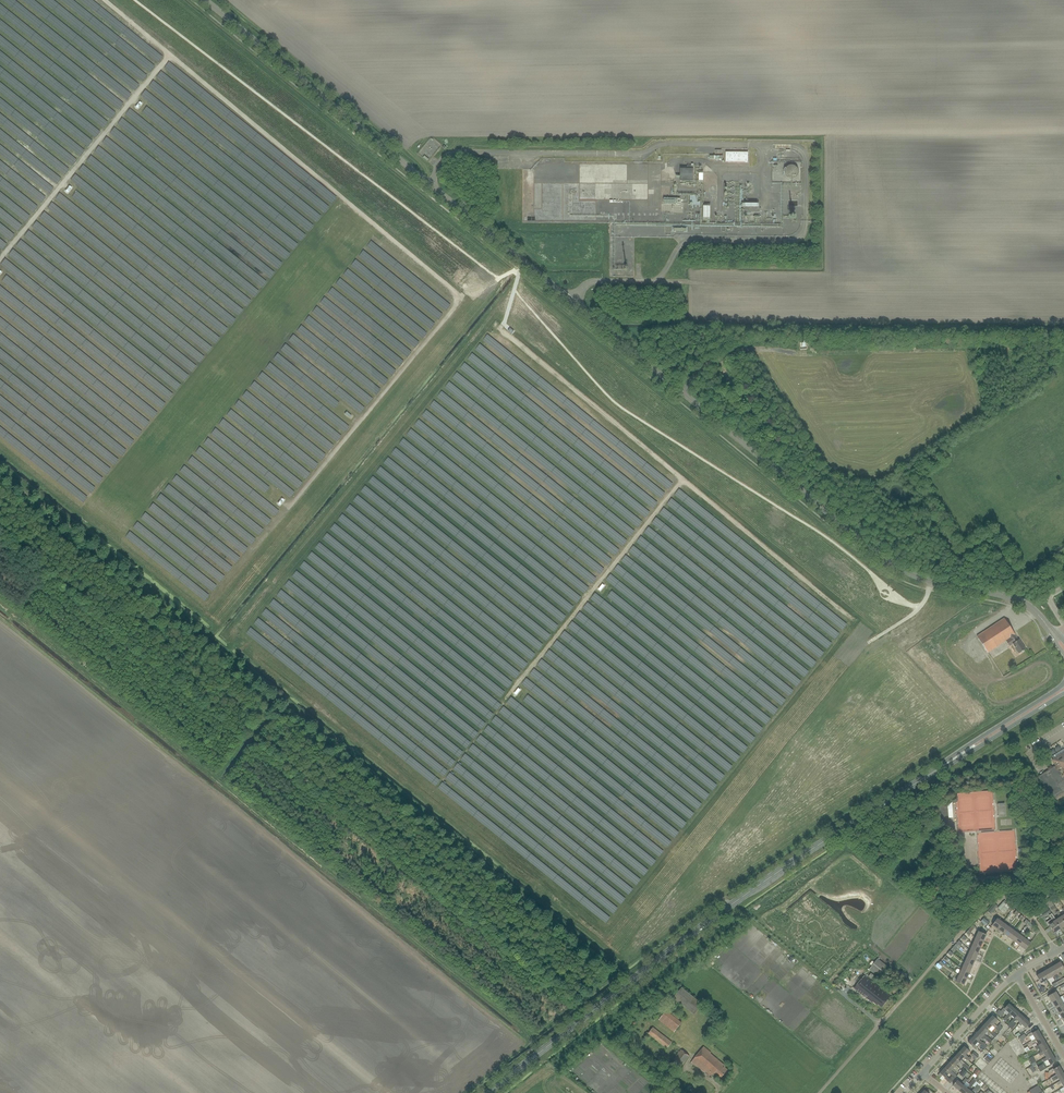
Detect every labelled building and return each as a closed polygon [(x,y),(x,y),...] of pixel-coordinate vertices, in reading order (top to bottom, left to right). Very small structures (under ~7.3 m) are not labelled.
[(436,147),(433,149),(436,152),(437,151),(437,150),(438,148),(436,146),(440,143),(435,137),(428,143),(430,146),(433,144),(436,147)] [(748,153),(726,152),(725,162),(748,162),(748,153)] [(786,175),(787,177),(788,178),(790,179),(792,179),(794,179),(795,178),(797,177),(798,175),(799,173),(799,171),(798,170),(797,168),(796,167),(794,166),(793,165),(791,165),(789,166),(787,167),(786,168),(785,170),(785,172),(785,173),(786,175)] [(681,169),(681,181),(694,181),(694,169),(681,169)] [(678,212),(690,212),(690,199),(670,199),(670,203),(673,203),(673,201),(678,201),(678,212)] [(1048,403),(1043,410),(1052,415),(1056,408),(1048,403)] [(1052,415),(1043,410),(1039,417),(1048,422),(1052,415)] [(999,435),(991,439),(995,447),(1003,444),(999,435)] [(1054,435),(1048,442),(1051,445),(1057,437),(1054,435)] [(1060,440),(1057,437),(1051,445),(1055,447),(1060,440)] [(991,439),(983,442),(987,451),(995,447),(991,439)] [(1060,440),(1055,447),(1058,450),(1063,442),(1060,440)] [(974,447),(967,452),(974,460),(980,454),(974,447)] [(961,458),(968,465),(974,460),(967,452),(961,458)] [(949,491),(953,498),(961,492),(957,485),(949,491)] [(1024,493),(1028,495),(1034,488),(1030,485),(1029,486),(1028,488),(1027,490),(1025,491),(1024,493)] [(1034,488),(1028,495),(1031,498),(1037,490),(1034,488)] [(1034,500),(1040,493),(1037,490),(1031,498),(1034,500)] [(961,492),(953,498),(958,504),(966,499),(961,492)] [(1034,500),(1038,503),(1043,495),(1040,493),(1034,500)] [(1038,503),(1041,505),(1047,498),(1043,495),(1038,503)] [(1004,618),(985,631),(977,636),(988,653),(1006,641),(1010,646),(1013,644),(1019,653),(1026,649),(1019,639),(1018,640),(1015,635),(1004,618)] [(1063,749),(1052,757),(1057,765),(1039,777),(1052,798),(1055,800),(1063,794),(1063,750),(1063,749)] [(949,821),(948,806),(942,807),(937,807),(937,810),(939,810),(940,822),(949,821)] [(1000,910),(1004,906),(1006,904),(1003,902),(998,908),(1000,910)] [(998,906),(994,903),(987,910),(991,913),(998,906)] [(1043,916),(1050,912),(1047,907),(1040,911),(1043,916)] [(1061,916),(1058,911),(1056,912),(1059,917),(1055,919),(1054,920),(1060,929),(1063,926),(1063,921),(1060,916),(1061,916)] [(1054,920),(1055,919),(1051,914),(1049,915),(1052,918),(1046,922),(1048,925),(1049,924),(1055,932),(1060,929),(1054,920)] [(997,918),(992,925),(998,929),(1003,922),(997,918)] [(1003,922),(998,929),(1003,933),(1009,926),(1003,922)] [(1009,926),(1003,933),(1009,937),(1014,930),(1009,926)] [(1014,930),(1009,937),(1015,941),(1020,934),(1014,930)] [(979,931),(976,937),(984,941),(987,934),(979,931)] [(1020,934),(1015,941),(1020,945),(1026,938),(1020,934)] [(976,937),(973,943),(981,947),(984,941),(976,937)] [(1026,938),(1020,945),(1026,949),(1031,942),(1026,938)] [(973,943),(970,950),(978,953),(981,947),(973,943)] [(970,950),(967,956),(975,960),(978,953),(970,950)] [(967,956),(964,962),(972,966),(975,960),(967,956)] [(880,977),(888,966),(878,958),(869,969),(880,977)] [(1055,964),(1060,972),(1063,970),(1063,966),(1061,961),(1055,964)] [(964,962),(961,969),(970,972),(972,966),(964,962)] [(1055,964),(1049,968),(1054,976),(1060,972),(1055,964)] [(1049,968),(1043,971),(1047,979),(1054,976),(1049,968)] [(961,969),(958,975),(967,979),(970,972),(961,969)] [(1043,971),(1037,975),(1041,983),(1047,979),(1043,971)] [(958,975),(956,981),(964,985),(967,979),(958,975)] [(881,1007),(890,996),(864,976),(854,988),(872,1002),(873,1001),(877,1004),(877,1003),(881,1007)] [(694,1014),(702,1004),(682,987),(673,998),(694,1014)] [(1052,1001),(1060,997),(1056,991),(1049,995),(1052,1001)] [(1052,1001),(1056,1007),(1063,1003),(1060,997),(1052,1001)] [(1010,1013),(1014,1008),(1009,1003),(1004,1008),(1001,1011),(999,1010),(996,1013),(1001,1017),(1004,1014),(1003,1013),(1006,1010),(1009,1013),(1010,1013)] [(1063,1010),(1063,1004),(1063,1003),(1056,1007),(1059,1013),(1063,1010)] [(668,1008),(659,1020),(674,1032),(682,1023),(678,1020),(680,1017),(668,1008)] [(1015,1018),(1020,1013),(1014,1008),(1010,1013),(1009,1013),(1006,1016),(1003,1019),(1005,1021),(1008,1018),(1011,1015),(1014,1017),(1015,1018)] [(1020,1023),(1025,1018),(1020,1013),(1015,1018),(1014,1017),(1007,1025),(1012,1029),(1016,1025),(1014,1023),(1016,1019),(1020,1022),(1020,1023)] [(999,1032),(1003,1028),(999,1024),(997,1026),(994,1024),(998,1020),(993,1015),(988,1020),(993,1025),(992,1026),(999,1032)] [(1026,1028),(1031,1023),(1025,1018),(1020,1023),(1020,1022),(1017,1026),(1019,1028),(1022,1024),(1026,1028)] [(988,1020),(983,1026),(988,1030),(987,1031),(995,1038),(997,1035),(993,1032),(989,1029),(992,1026),(993,1025),(988,1020)] [(984,1034),(987,1031),(988,1030),(983,1026),(978,1031),(983,1036),(988,1041),(990,1043),(992,1041),(988,1037),(984,1034)] [(667,1049),(672,1042),(653,1027),(648,1034),(667,1049)] [(1036,1039),(1042,1036),(1038,1029),(1032,1033),(1031,1032),(1028,1034),(1029,1037),(1033,1035),(1035,1038),(1036,1039)] [(980,1040),(983,1036),(978,1031),(973,1036),(978,1041),(978,1042),(985,1049),(987,1046),(983,1042),(983,1043),(980,1040)] [(1018,1038),(1021,1043),(1024,1041),(1023,1039),(1026,1037),(1024,1034),(1018,1038)] [(975,1045),(978,1042),(978,1041),(973,1036),(968,1042),(973,1046),(973,1047),(976,1050),(978,1048),(975,1045)] [(1039,1046),(1045,1042),(1042,1036),(1036,1039),(1035,1038),(1031,1041),(1033,1043),(1037,1041),(1039,1045),(1039,1046)] [(1049,1048),(1045,1042),(1039,1046),(1039,1045),(1035,1047),(1037,1050),(1038,1049),(1040,1052),(1042,1051),(1043,1052),(1049,1048)] [(970,1057),(969,1058),(966,1054),(970,1050),(965,1046),(960,1051),(965,1055),(964,1056),(969,1061),(972,1058),(970,1057)] [(721,1078),(728,1070),(725,1067),(726,1066),(721,1062),(721,1061),(704,1047),(693,1060),(691,1062),(694,1065),(695,1064),(708,1075),(709,1074),(712,1076),(715,1073),(721,1078)] [(996,1055),(999,1051),(995,1047),(991,1051),(996,1055)] [(1047,1058),(1052,1055),(1049,1048),(1043,1052),(1042,1051),(1040,1052),(1039,1053),(1040,1056),(1044,1053),(1046,1057),(1047,1058)] [(681,1066),(689,1056),(682,1049),(674,1060),(681,1066)] [(961,1060),(964,1056),(965,1055),(960,1051),(955,1057),(960,1061),(959,1062),(967,1069),(970,1067),(965,1062),(964,1063),(961,1060)] [(1050,1064),(1056,1061),(1052,1055),(1047,1058),(1046,1057),(1042,1059),(1044,1062),(1048,1060),(1050,1064)] [(956,1065),(959,1062),(960,1061),(955,1057),(950,1062),(955,1066),(954,1067),(958,1070),(960,1068),(956,1065)] [(951,1070),(954,1067),(955,1066),(950,1062),(945,1067),(950,1071),(949,1072),(952,1075),(955,1078),(957,1076),(951,1070)] [(1038,1067),(1040,1072),(1046,1068),(1044,1064),(1038,1067)] [(1057,1075),(1063,1072),(1059,1065),(1053,1069),(1053,1068),(1049,1071),(1050,1073),(1054,1071),(1056,1075),(1057,1075)] [(946,1075),(949,1072),(950,1071),(945,1067),(940,1073),(938,1074),(941,1077),(942,1075),(945,1077),(944,1078),(948,1081),(950,1083),(955,1078),(952,1075),(950,1078),(946,1075)] [(1063,1072),(1057,1075),(1056,1075),(1051,1078),(1052,1080),(1054,1080),(1054,1081),(1059,1078),(1060,1081),(1061,1082),(1063,1080),(1063,1074),(1063,1072)] [(964,1085),(966,1082),(968,1080),(966,1078),(962,1083),(957,1080),(953,1085),(958,1089),(963,1084),(964,1085)] [(969,1089),(973,1085),(976,1081),(973,1079),(969,1084),(966,1082),(964,1085),(963,1084),(958,1089),(963,1092),(965,1092),(968,1089),(969,1089)] [(983,1084),(979,1080),(977,1082),(976,1081),(973,1085),(975,1087),(972,1091),(969,1089),(968,1089),(965,1092),(976,1092),(978,1090),(983,1084)]
